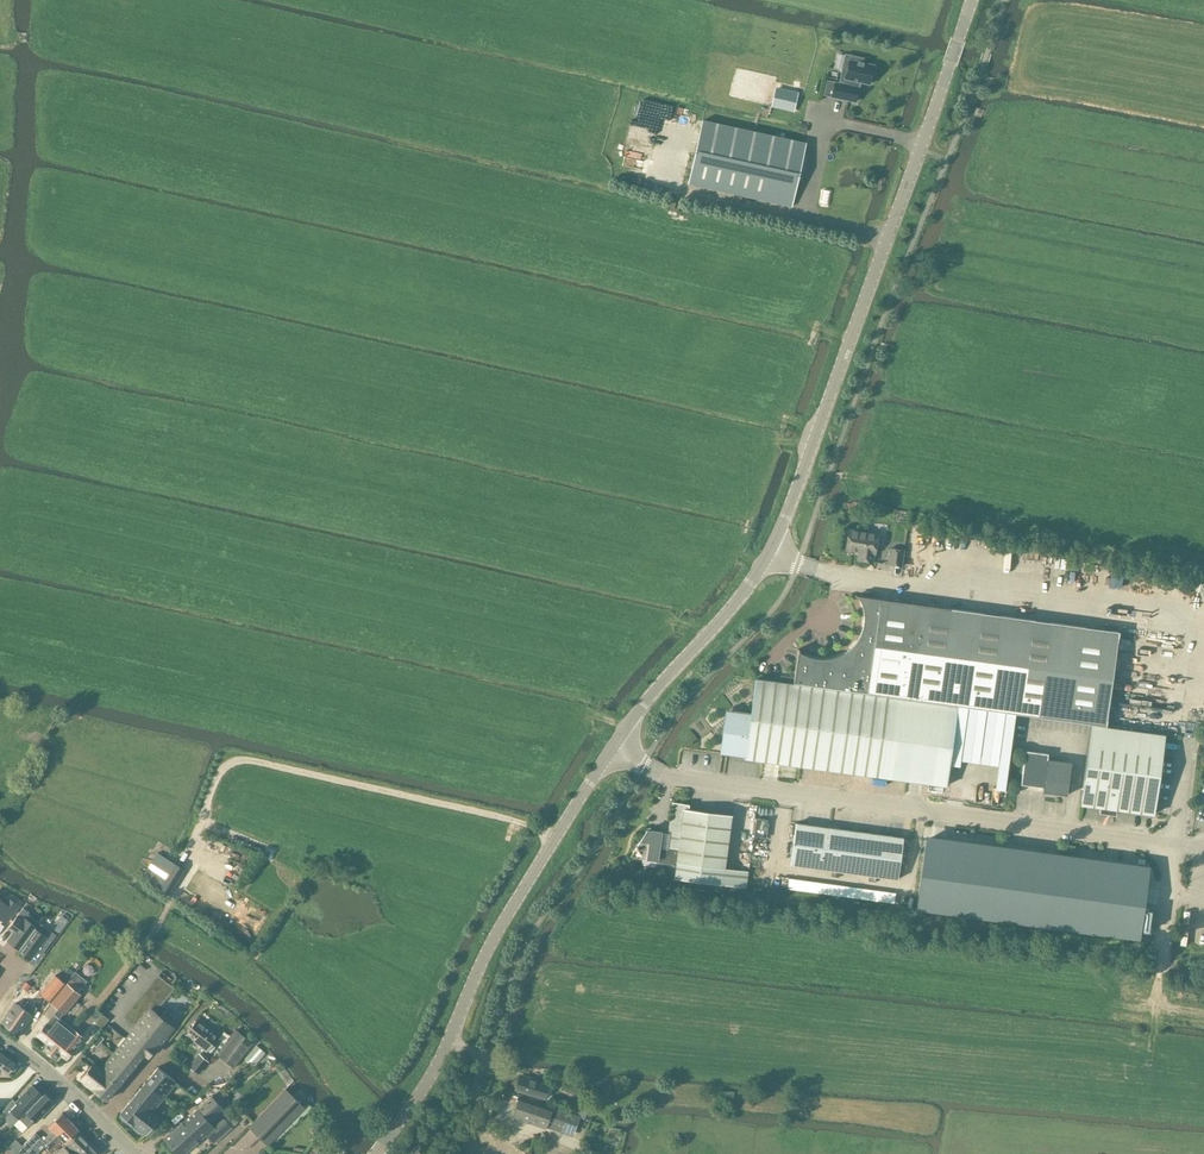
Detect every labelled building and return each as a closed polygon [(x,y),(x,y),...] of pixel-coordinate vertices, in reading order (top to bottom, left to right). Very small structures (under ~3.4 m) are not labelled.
[(834,82),(831,96),(856,101),(859,87),(858,87),(859,81),(870,84),(871,75),(873,76),(875,67),(873,66),(874,65),(862,63),(863,58),(850,55),(847,69),(842,68),(839,83),(834,82)] [(776,85),(772,105),(787,108),(792,89),(776,85)] [(791,207),(805,142),(702,120),(688,184),(689,184),(791,207)] [(800,123),(798,131),(806,132),(808,125),(800,123)] [(877,534),(848,529),(848,532),(846,531),(845,538),(847,538),(845,550),(858,551),(857,559),(872,561),(873,554),(874,554),(877,534)] [(890,548),(888,564),(901,565),(903,550),(890,548)] [(807,658),(802,655),(798,655),(799,648),(798,648),(793,682),(1106,725),(1119,631),(856,595),(855,596),(858,596),(861,601),(862,607),(863,613),(863,619),(862,625),(861,631),(858,636),(855,641),(851,646),(847,650),(842,653),(837,656),(831,658),(825,659),(819,659),(813,659),(807,658)] [(755,678),(751,712),(726,709),(720,752),(745,755),(745,758),(946,785),(957,705),(755,678)] [(1092,724),(1081,804),(1100,807),(1099,812),(1115,814),(1116,809),(1153,814),(1164,734),(1092,724)] [(1025,750),(1021,784),(1043,787),(1042,791),(1067,795),(1071,762),(1047,759),(1048,753),(1025,750)] [(672,802),(668,830),(670,830),(671,831),(680,832),(677,865),(675,878),(703,882),(722,884),(724,885),(746,888),(748,871),(724,868),(731,815),(688,809),(688,804),(672,802)] [(752,818),(752,837),(765,837),(765,818),(752,818)] [(897,878),(903,837),(796,823),(790,864),(897,878)] [(640,840),(631,855),(646,858),(658,860),(657,863),(677,865),(680,832),(671,831),(669,849),(660,848),(659,848),(662,831),(646,829),(640,840)] [(929,843),(920,909),(1130,937),(1140,874),(929,843)] [(1075,851),(1075,846),(1076,844),(1068,843),(1067,849),(1067,850),(1075,851)] [(169,894),(184,869),(157,852),(142,877),(169,894)] [(844,884),(786,878),(785,888),(843,894),(844,884)] [(8,906),(0,901),(0,919),(8,906)] [(17,928),(7,941),(19,950),(39,922),(28,914),(30,912),(23,907),(11,924),(17,928)] [(61,915),(53,927),(60,932),(68,920),(61,915)] [(19,950),(18,951),(20,953),(19,954),(26,959),(27,958),(30,959),(35,952),(38,947),(44,951),(56,935),(39,922),(19,950)] [(56,975),(43,993),(51,1000),(64,981),(56,975)] [(26,982),(22,988),(26,991),(30,985),(26,982)] [(67,984),(51,1002),(64,1013),(67,1010),(73,1014),(81,1004),(75,1000),(80,994),(67,984)] [(27,1001),(23,1008),(15,1003),(6,1015),(5,1014),(2,1018),(4,1019),(1,1023),(18,1035),(37,1008),(27,1001)] [(133,1029),(125,1039),(143,1054),(145,1055),(149,1058),(156,1048),(157,1049),(159,1046),(175,1027),(170,1024),(160,1015),(155,1012),(151,1008),(136,1027),(133,1029)] [(76,1032),(69,1026),(54,1014),(37,1035),(47,1044),(43,1049),(57,1060),(61,1055),(67,1059),(83,1038),(77,1032),(76,1032)] [(103,1015),(99,1019),(105,1023),(109,1019),(103,1015)] [(99,1019),(96,1023),(102,1028),(105,1023),(99,1019)] [(219,1035),(198,1019),(186,1034),(206,1050),(219,1035)] [(235,1030),(216,1054),(234,1068),(253,1043),(235,1030)] [(98,1033),(95,1037),(100,1042),(104,1038),(98,1033)] [(95,1037),(91,1042),(97,1047),(100,1042),(95,1037)] [(125,1039),(113,1054),(132,1069),(143,1054),(125,1039)] [(253,1045),(245,1059),(256,1065),(264,1052),(253,1045)] [(177,1059),(182,1053),(177,1049),(172,1055),(177,1059)] [(8,1073),(15,1063),(0,1052),(0,1067),(8,1073)] [(113,1054),(101,1069),(120,1083),(132,1069),(113,1054)] [(190,1067),(197,1073),(208,1060),(200,1054),(190,1067)] [(120,1083),(101,1069),(94,1062),(80,1079),(106,1100),(120,1083)] [(158,1067),(146,1082),(164,1097),(177,1082),(158,1067)] [(515,1089),(545,1098),(549,1085),(519,1076),(515,1089)] [(146,1082),(133,1097),(152,1112),(164,1097),(146,1082)] [(17,1104),(11,1111),(19,1119),(38,1099),(37,1097),(41,1093),(32,1085),(15,1102),(17,1104)] [(267,1145),(304,1107),(285,1089),(248,1127),(267,1145)] [(38,1099),(19,1119),(27,1127),(35,1120),(36,1122),(54,1103),(44,1093),(42,1091),(41,1093),(37,1097),(38,1099)] [(734,1101),(734,1092),(727,1092),(719,1091),(718,1101),(734,1101)] [(197,1109),(164,1139),(173,1149),(181,1142),(180,1140),(190,1132),(192,1134),(207,1121),(212,1126),(227,1113),(222,1108),(212,1096),(211,1095),(196,1109),(197,1109)] [(546,1127),(546,1125),(553,1107),(519,1095),(512,1116),(546,1127)] [(159,1118),(152,1112),(133,1097),(120,1113),(146,1134),(159,1118)] [(590,1119),(594,1108),(583,1105),(579,1116),(590,1119)] [(580,1117),(553,1107),(546,1125),(574,1135),(580,1117)] [(49,1125),(53,1130),(43,1140),(47,1144),(70,1121),(62,1112),(49,1125)] [(213,1128),(205,1135),(214,1144),(232,1128),(232,1127),(224,1118),(213,1128)] [(62,1145),(65,1142),(78,1129),(70,1121),(47,1144),(45,1145),(45,1146),(51,1153),(61,1144),(62,1145)] [(173,1149),(177,1153),(183,1153),(205,1135),(213,1128),(213,1127),(212,1126),(207,1121),(192,1134),(190,1132),(180,1140),(181,1142),(173,1149)] [(320,1135),(325,1129),(321,1125),(316,1131),(320,1135)] [(45,1146),(45,1145),(47,1144),(43,1140),(36,1133),(18,1151),(21,1153),(36,1153),(45,1146)] [(90,1143),(80,1133),(68,1144),(77,1153),(79,1153),(90,1143)] [(90,1143),(79,1153),(97,1153),(99,1152),(90,1143)]
